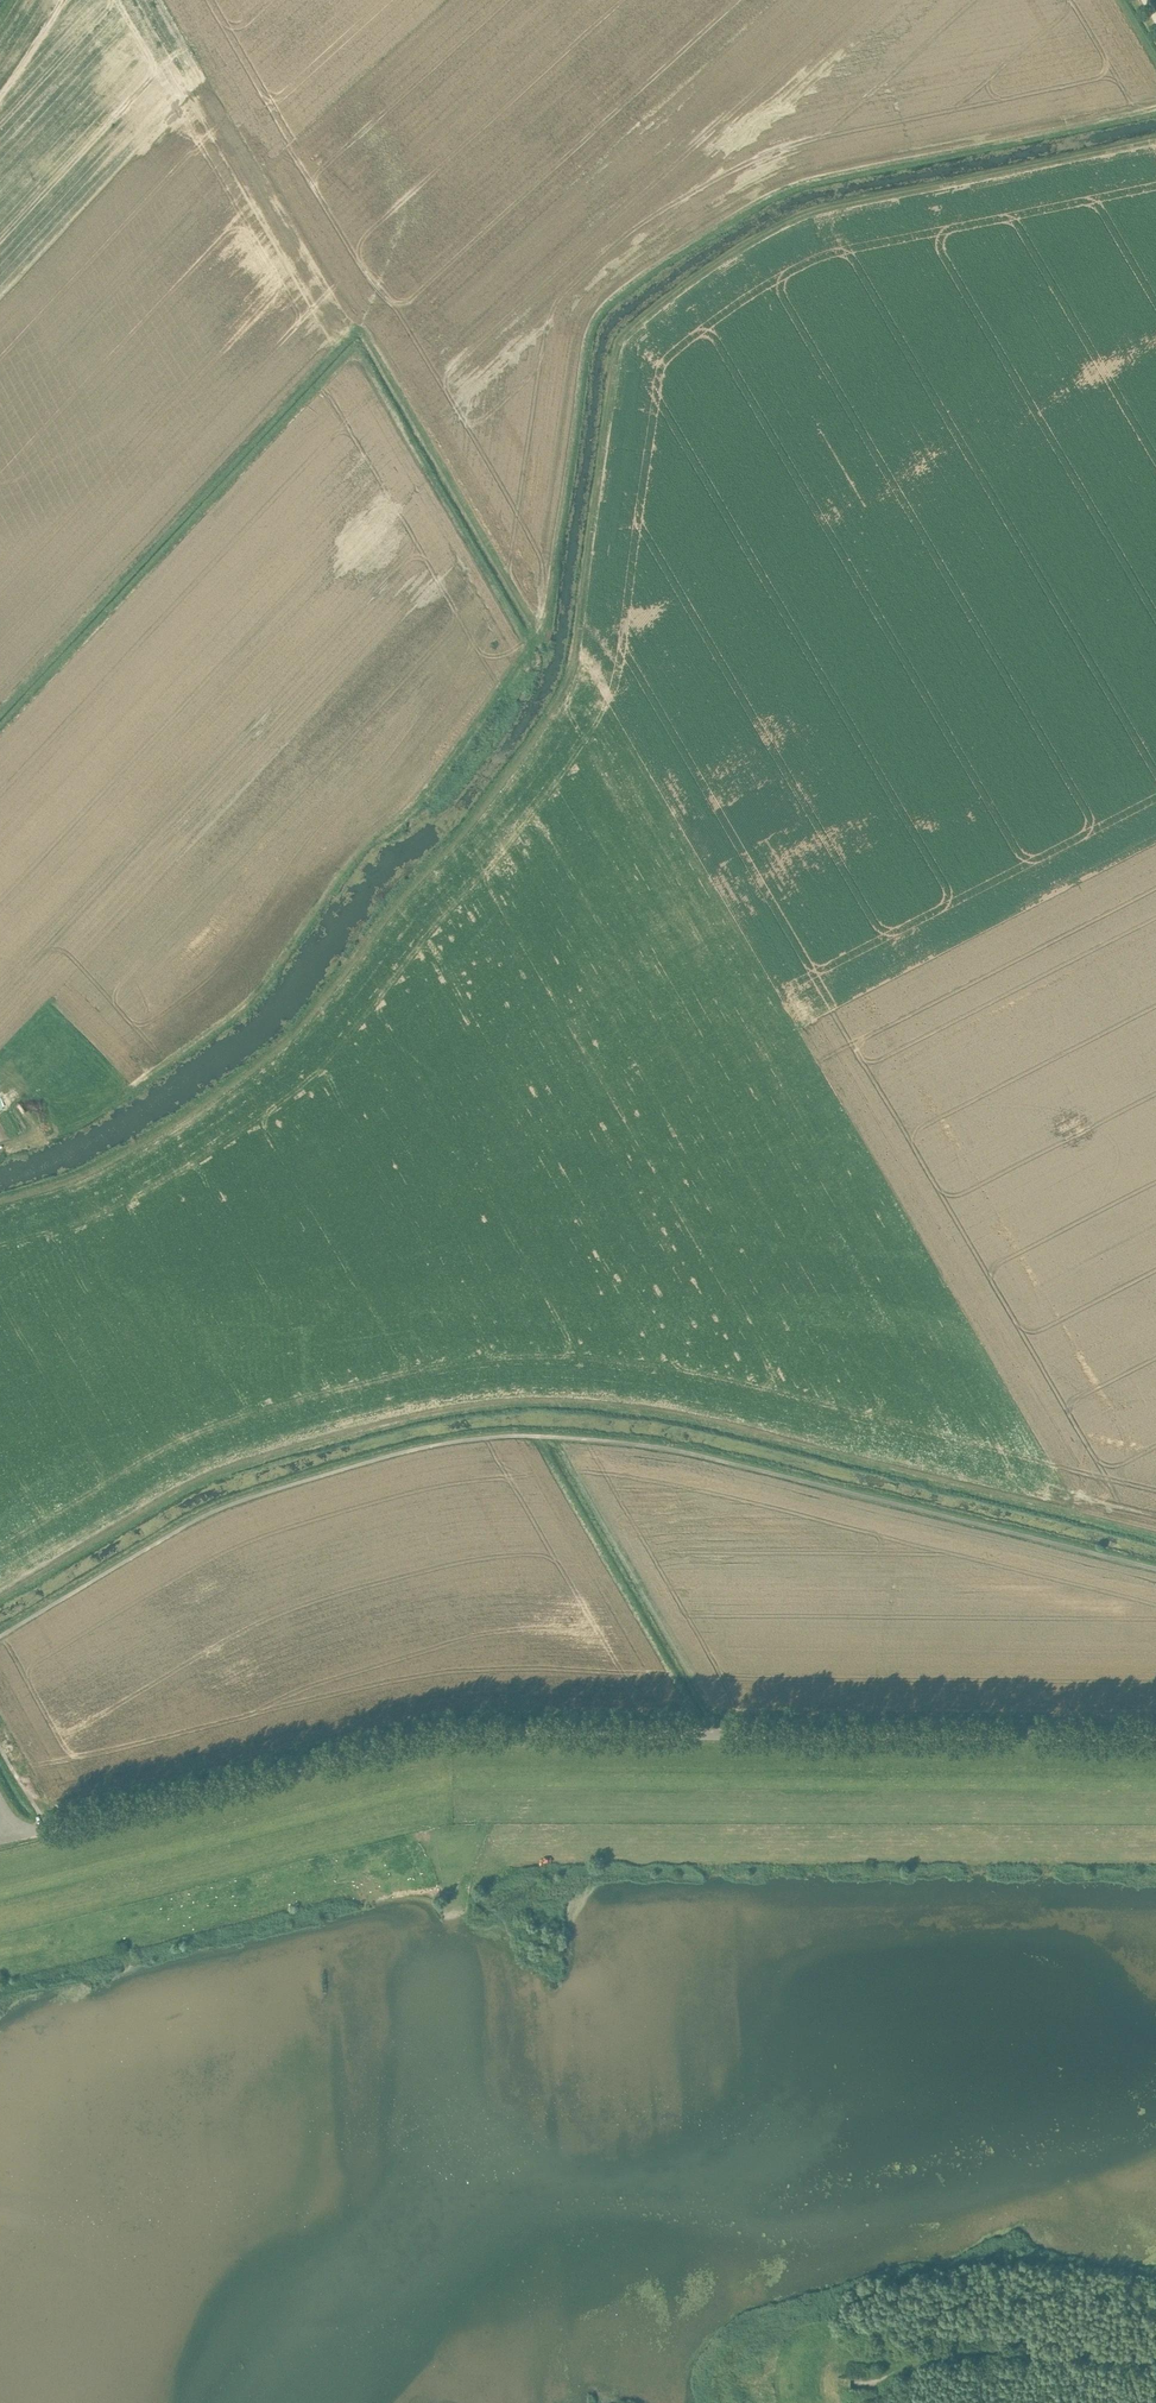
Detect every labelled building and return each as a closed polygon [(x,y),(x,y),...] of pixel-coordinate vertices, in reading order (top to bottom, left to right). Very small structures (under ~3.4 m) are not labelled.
[(852,2389),(853,2377),(838,2377),(838,2388),(852,2389)]
